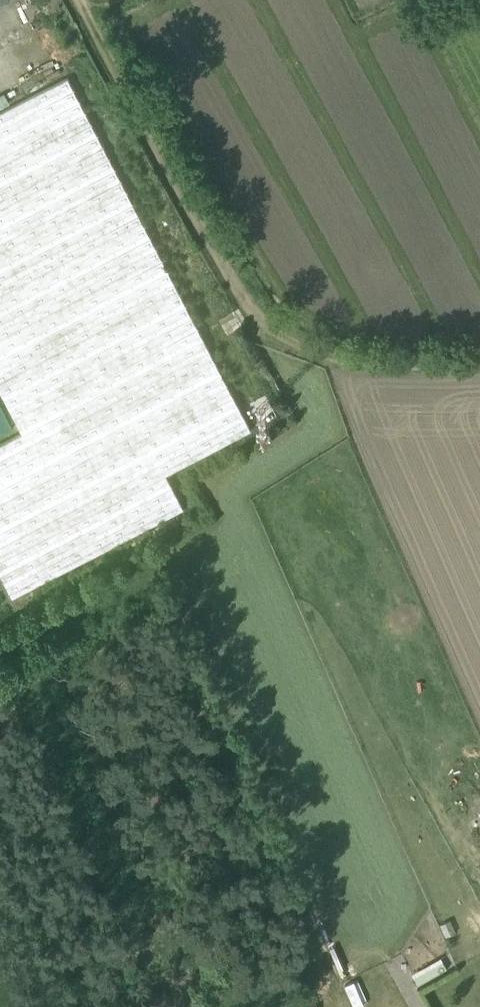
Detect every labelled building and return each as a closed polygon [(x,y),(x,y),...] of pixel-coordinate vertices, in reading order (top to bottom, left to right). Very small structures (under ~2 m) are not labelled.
[(0,110),(0,252),(11,255),(17,268),(24,269),(22,252),(40,244),(67,231),(57,226),(69,204),(76,208),(92,201),(92,204),(110,202),(108,209),(119,212),(120,222),(132,216),(134,230),(136,229),(149,236),(75,76),(0,110)] [(7,591),(185,511),(166,469),(248,432),(154,223),(158,273),(151,274),(159,282),(164,347),(148,354),(149,369),(137,369),(129,353),(111,361),(111,367),(99,353),(88,358),(93,370),(86,373),(86,384),(60,386),(63,428),(35,397),(14,399),(2,372),(0,373),(0,384),(22,432),(0,442),(0,576),(7,591)] [(0,404),(0,433),(12,426),(0,404)] [(469,803),(479,822),(479,796),(469,803)]
